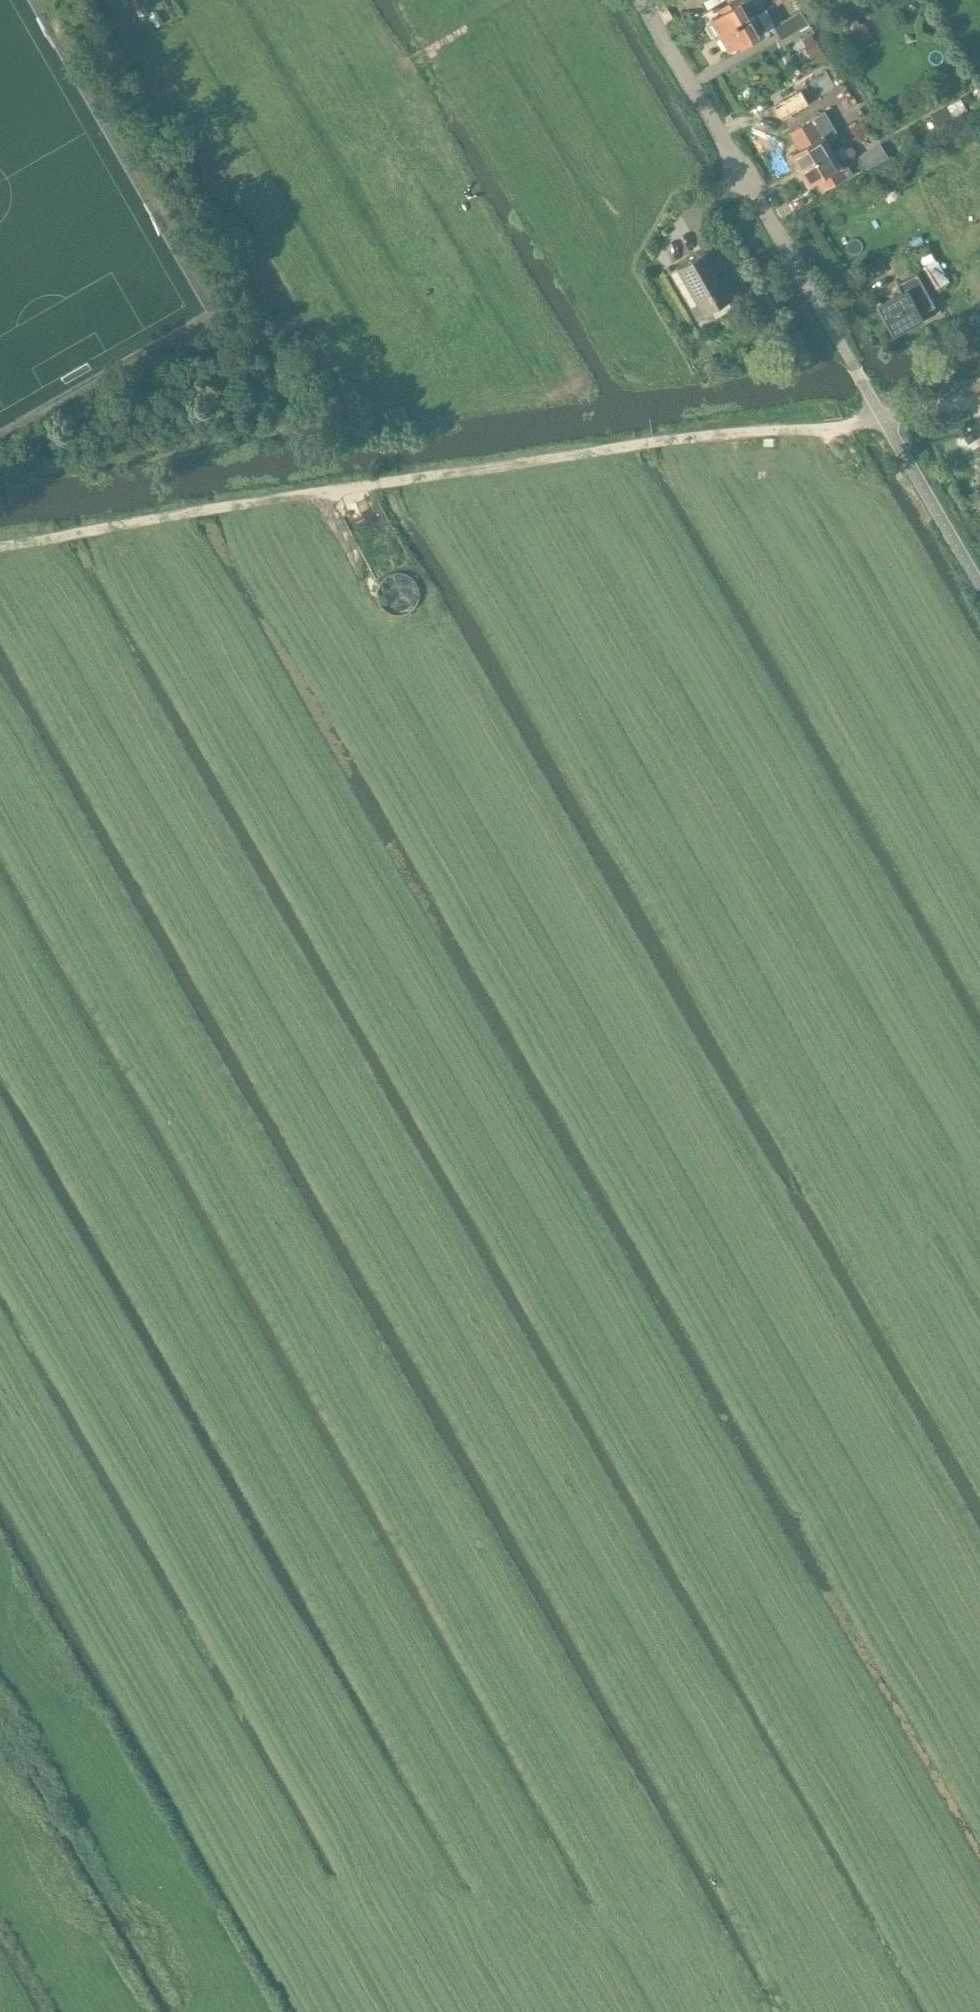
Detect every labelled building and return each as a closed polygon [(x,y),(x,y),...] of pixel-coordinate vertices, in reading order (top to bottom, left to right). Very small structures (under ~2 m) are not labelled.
[(751,2),(750,0),(733,0),(718,9),(721,13),(710,19),(712,23),(707,25),(707,29),(711,35),(715,35),(718,34),(719,35),(753,16),(747,5),(751,2)] [(773,26),(782,40),(809,23),(801,9),(773,26)] [(753,16),(719,35),(721,39),(720,40),(726,51),(727,50),(728,51),(739,45),(742,50),(770,33),(758,13),(753,16)] [(855,48),(873,38),(864,23),(847,34),(855,48)] [(817,40),(805,47),(812,59),(824,52),(817,40)] [(808,104),(800,91),(775,105),(783,119),(808,104)] [(937,127),(955,118),(948,106),(931,115),(937,127)] [(825,111),(790,131),(791,132),(790,132),(800,149),(791,154),(792,155),(790,156),(796,167),(798,166),(800,170),(833,151),(827,140),(838,133),(825,111)] [(881,146),(873,150),(880,163),(888,158),(881,146)] [(873,150),(862,157),(869,169),(880,163),(873,150)] [(833,151),(800,170),(802,174),(801,175),(807,185),(808,184),(809,185),(818,180),(823,190),(832,185),(852,173),(850,169),(844,159),(839,161),(833,151)] [(677,267),(704,314),(743,292),(716,245),(677,267)] [(884,302),(878,305),(891,327),(893,326),(897,332),(909,325),(913,323),(914,325),(920,321),(924,319),(920,312),(927,308),(935,304),(919,275),(901,286),(904,292),(885,304),(884,302)] [(970,430),(963,434),(968,442),(974,439),(970,430)] [(950,434),(934,441),(937,448),(953,441),(950,434)]
